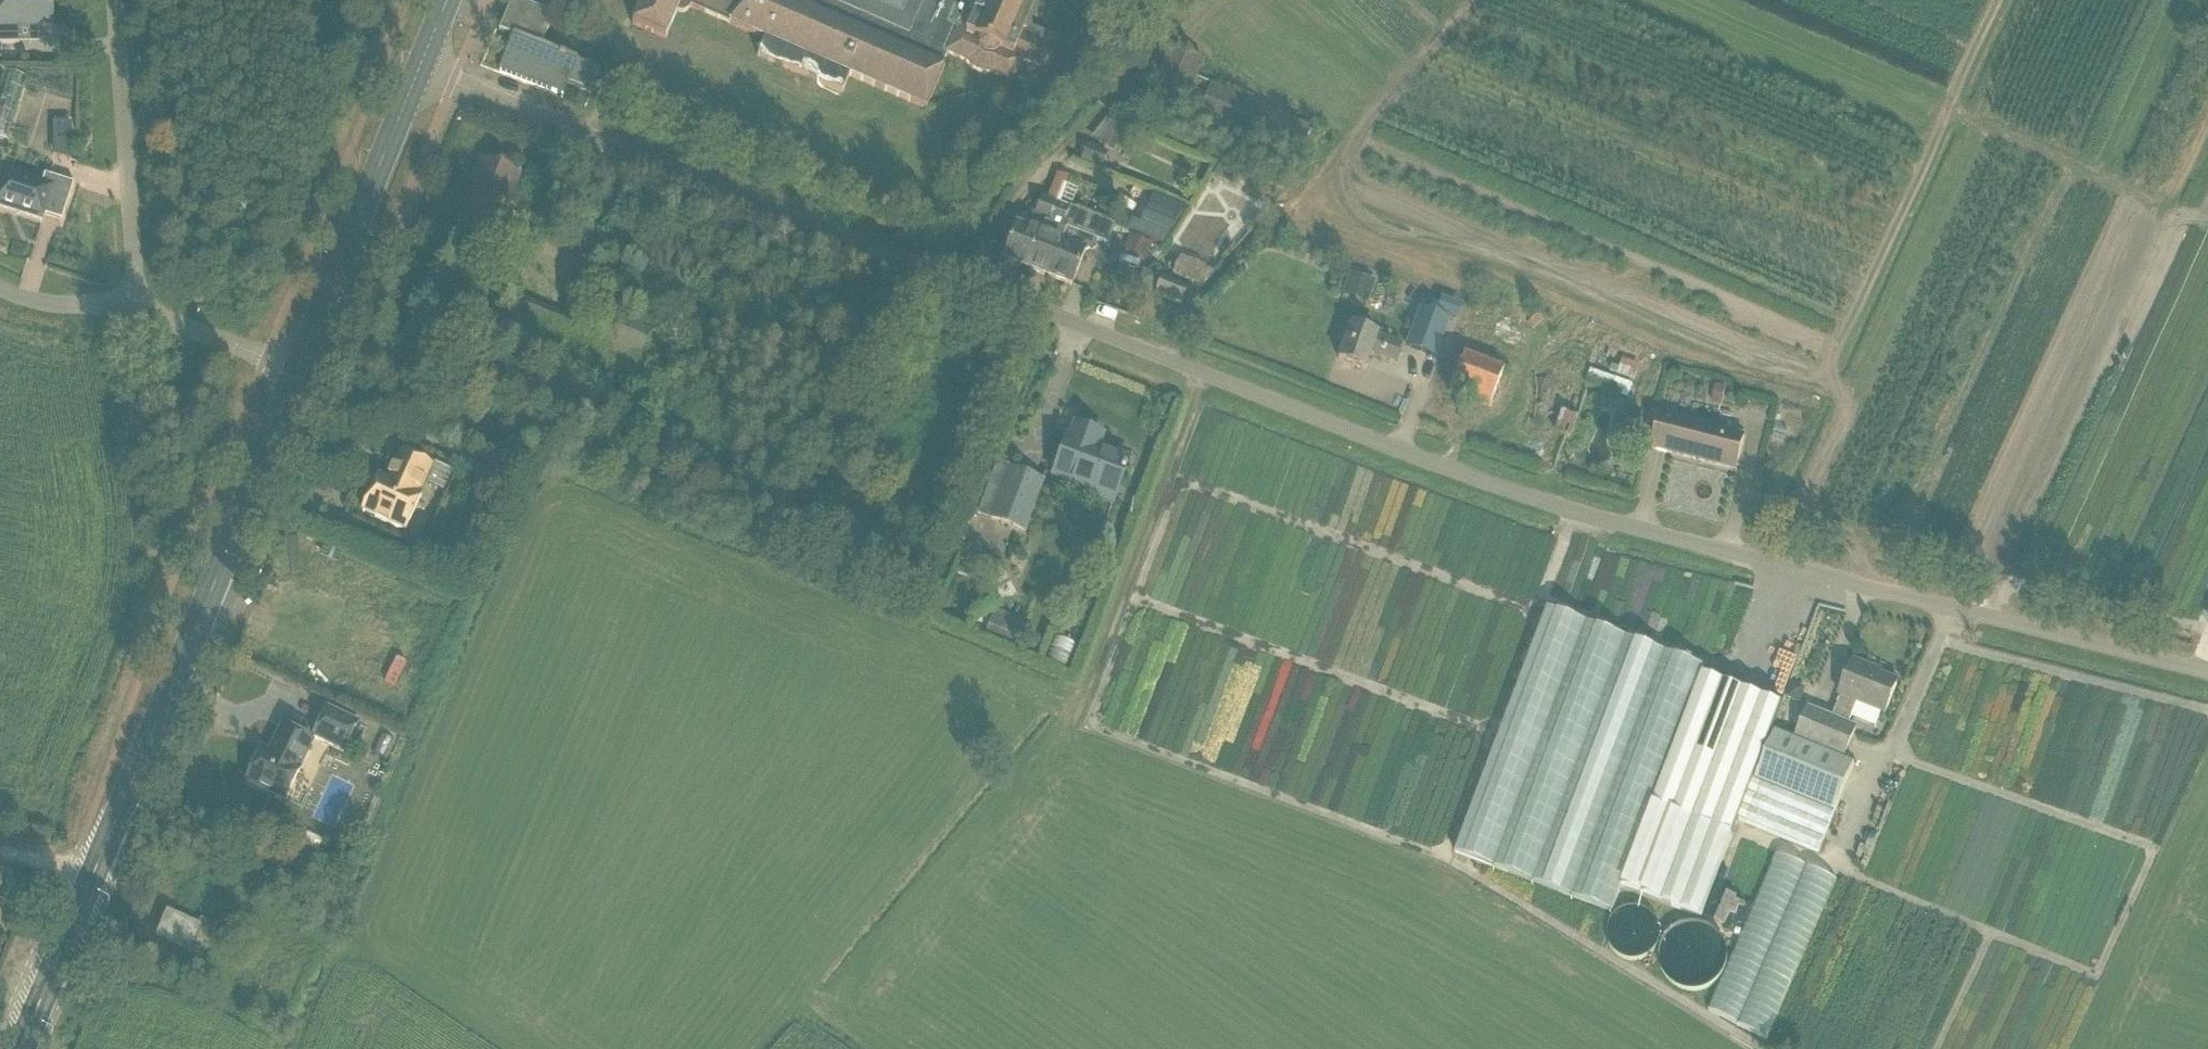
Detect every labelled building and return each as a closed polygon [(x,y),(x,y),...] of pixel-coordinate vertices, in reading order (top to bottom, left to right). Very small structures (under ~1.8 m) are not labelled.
[(20,43),(20,27),(53,26),(52,0),(0,0),(0,43),(20,43)] [(499,31),(514,36),(500,73),(563,97),(567,85),(590,94),(598,74),(600,68),(542,46),(553,15),(530,6),(514,0),(512,0),(499,31)] [(632,24),(666,38),(677,11),(679,11),(680,11),(682,11),(684,12),(685,12),(687,11),(688,10),(689,9),(690,7),(690,6),(730,24),(765,39),(758,56),(843,93),(850,75),(926,108),(944,67),(942,66),(947,53),(966,62),(968,64),(972,68),(976,70),(981,72),(985,73),(989,73),(992,73),(1013,82),(1023,61),(1046,71),(1055,51),(1060,40),(1026,25),(1038,0),(642,0),(641,4),(632,24)] [(1202,63),(1169,48),(1143,107),(1177,123),(1182,111),(1296,161),(1310,129),(1195,78),(1202,63)] [(1106,121),(1090,140),(1114,151),(1123,128),(1106,121)] [(72,129),(57,129),(57,153),(71,153),(72,129)] [(1086,145),(1081,161),(1101,169),(1107,154),(1086,145)] [(459,223),(479,231),(494,237),(511,194),(519,174),(482,159),(469,192),(471,193),(459,223)] [(0,179),(0,207),(42,220),(52,187),(3,171),(0,179)] [(1057,174),(1050,195),(1061,199),(1068,178),(1057,174)] [(1153,194),(1137,233),(1145,236),(1162,243),(1164,244),(1187,208),(1153,194)] [(1011,238),(1003,258),(1022,266),(1039,220),(1044,222),(1051,202),(1042,198),(1036,214),(1033,213),(1027,228),(1016,224),(1011,238)] [(1039,220),(1022,266),(1045,275),(1050,261),(1063,229),(1062,229),(1059,228),(1061,223),(1067,208),(1051,202),(1044,222),(1039,220)] [(1050,261),(1045,275),(1071,285),(1079,264),(1084,250),(1088,250),(1094,244),(1096,239),(1097,239),(1106,243),(1112,226),(1067,208),(1061,223),(1059,228),(1062,229),(1063,229),(1050,261)] [(1118,215),(1113,227),(1129,233),(1133,221),(1118,215)] [(1145,261),(1152,245),(1129,234),(1122,251),(1145,261)] [(1160,276),(1153,294),(1181,304),(1188,286),(1160,276)] [(1421,309),(1407,346),(1434,356),(1448,319),(1421,309)] [(1394,362),(1401,344),(1351,326),(1338,359),(1365,369),(1371,354),(1394,362)] [(1449,392),(1488,406),(1503,369),(1466,354),(1465,357),(1446,350),(1441,365),(1432,385),(1449,391),(1449,392)] [(1600,375),(1597,385),(1629,393),(1632,383),(1600,375)] [(1717,385),(1713,402),(1721,404),(1725,387),(1717,385)] [(1562,412),(1556,432),(1573,438),(1580,418),(1562,412)] [(1736,470),(1741,448),(1745,436),(1661,415),(1658,427),(1652,448),(1736,470)] [(1060,457),(1053,476),(1096,491),(1094,497),(1112,504),(1121,480),(1129,459),(1098,448),(1103,436),(1074,425),(1072,430),(1070,438),(1068,437),(1060,457)] [(419,495),(424,482),(443,491),(451,471),(434,463),(432,466),(418,460),(399,451),(386,479),(379,476),(378,478),(379,479),(376,485),(375,485),(362,511),(382,521),(405,531),(421,496),(419,495)] [(1008,466),(989,516),(1025,530),(1045,480),(1008,466)] [(1696,513),(1706,514),(1713,472),(1680,467),(1673,509),(1686,511),(1688,501),(1697,503),(1696,513)] [(300,549),(287,577),(297,582),(310,554),(300,549)] [(1547,608),(1456,854),(1613,912),(1623,887),(1702,674),(1705,667),(1547,608)] [(1015,647),(1024,621),(994,610),(985,636),(1015,647)] [(396,663),(399,637),(339,630),(336,656),(396,663)] [(1753,780),(1738,819),(1746,823),(1818,852),(1833,815),(1834,813),(1835,813),(1855,763),(1843,759),(1856,726),(1849,723),(1858,702),(1885,713),(1890,701),(1898,681),(1869,669),(1870,666),(1854,659),(1839,695),(1841,696),(1832,717),(1808,707),(1800,727),(1795,740),(1774,732),(1754,781),(1753,780)] [(1702,674),(1623,887),(1701,916),(1738,819),(1753,780),(1782,704),(1702,674)] [(1792,683),(1786,696),(1799,701),(1804,688),(1792,683)] [(345,751),(358,724),(328,709),(314,736),(345,751)] [(299,768),(312,742),(282,727),(274,743),(275,743),(270,754),(262,750),(247,781),(285,800),(300,768),(299,768)] [(12,875),(0,872),(0,904),(12,875)] [(157,936),(196,951),(206,925),(168,909),(157,936)]
